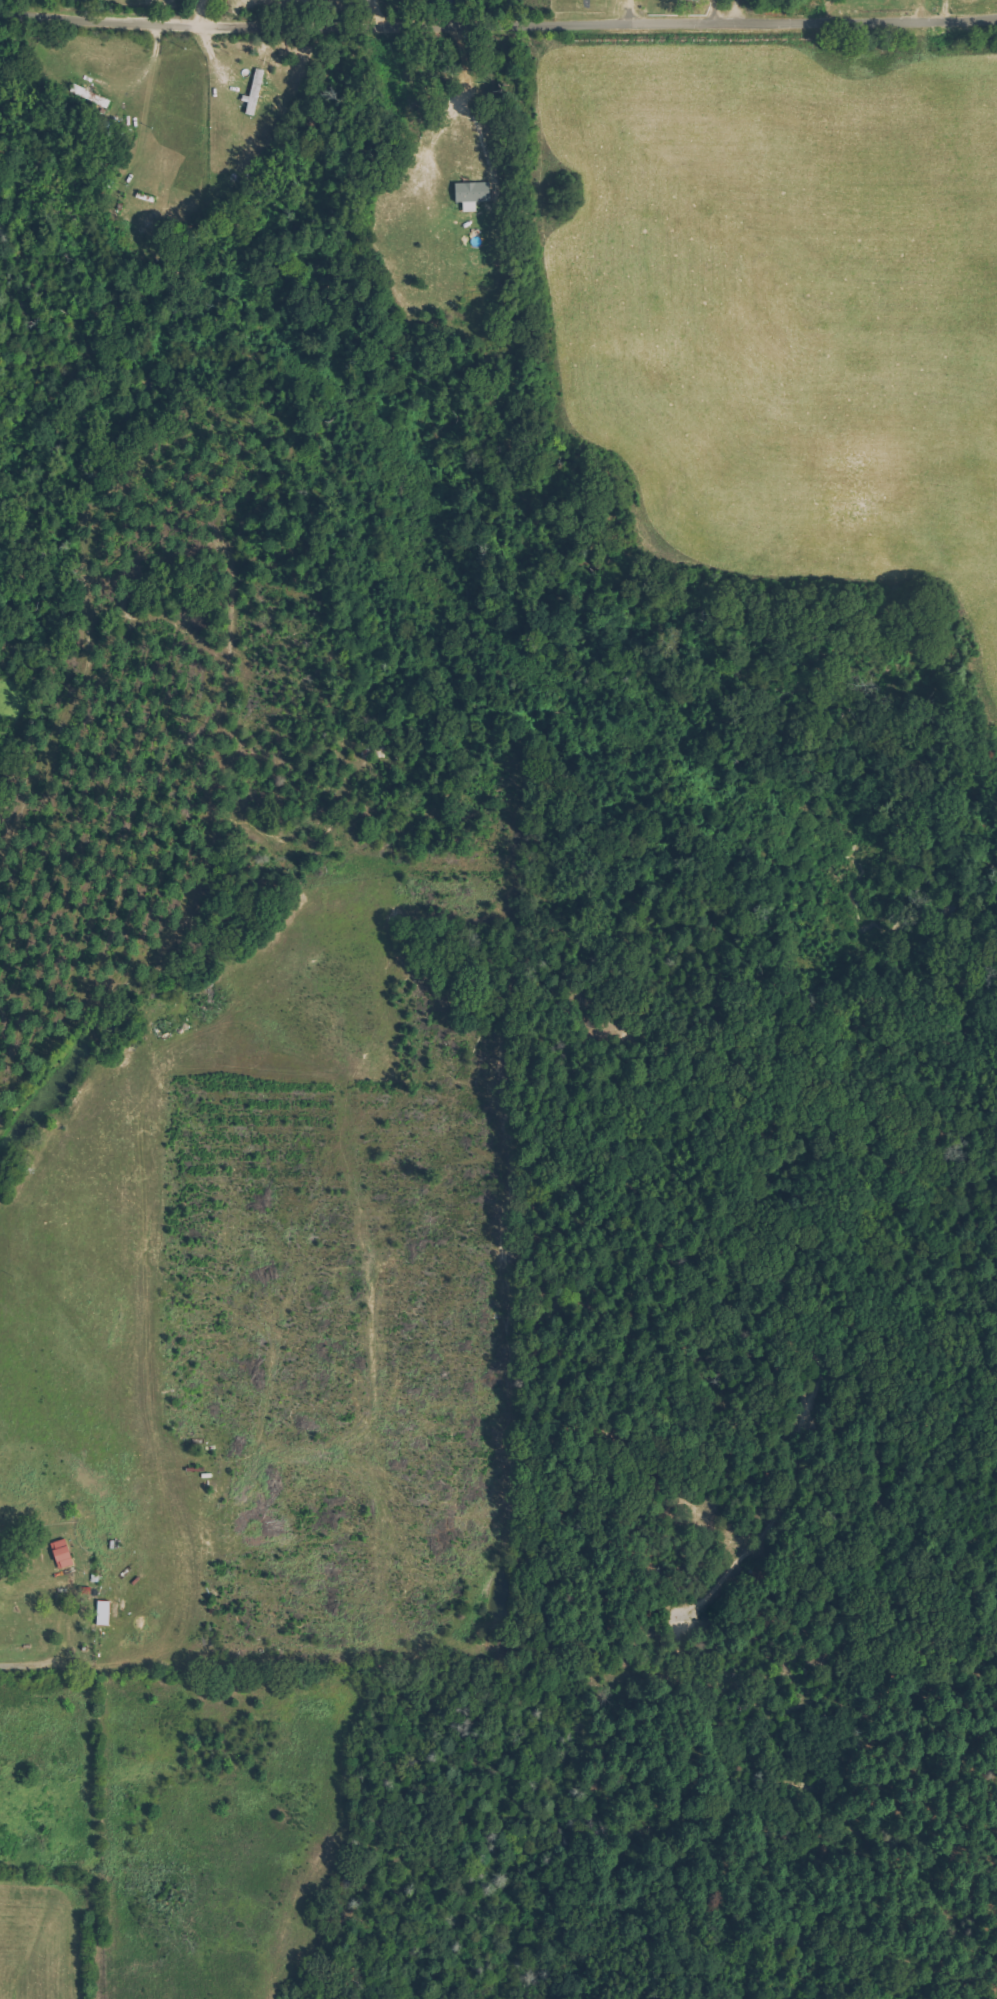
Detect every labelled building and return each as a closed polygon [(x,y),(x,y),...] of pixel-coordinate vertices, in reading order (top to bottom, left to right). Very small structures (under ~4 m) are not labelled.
[(480,211),(480,201),(493,201),(492,182),(459,183),(459,202),(467,202),(467,211),(480,211)] [(62,1569),(78,1565),(71,1539),(56,1542),(62,1569)]
